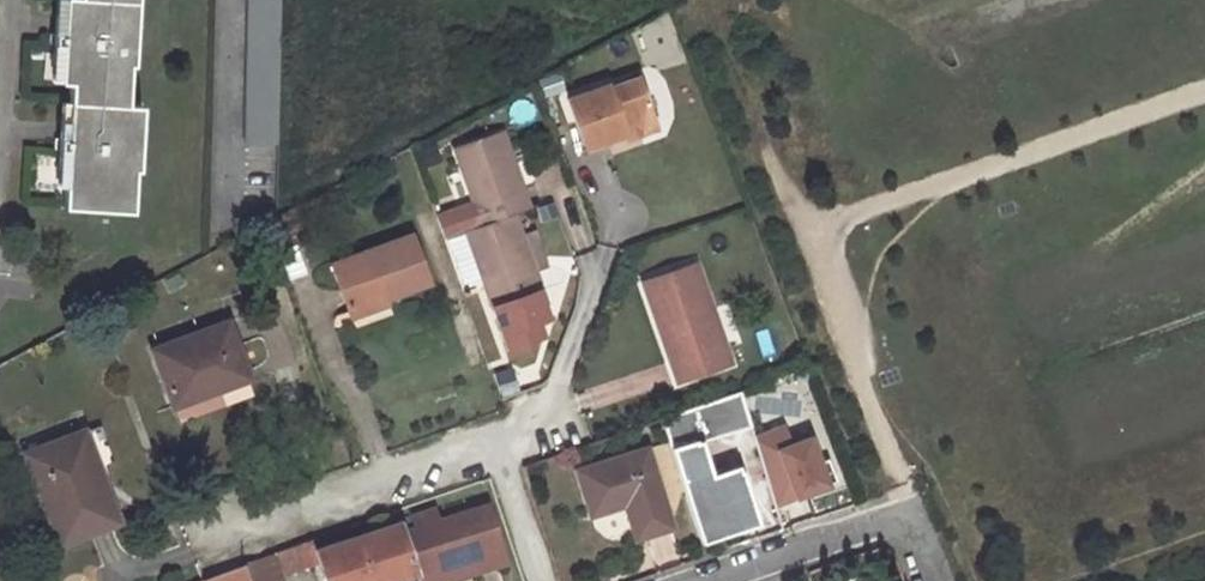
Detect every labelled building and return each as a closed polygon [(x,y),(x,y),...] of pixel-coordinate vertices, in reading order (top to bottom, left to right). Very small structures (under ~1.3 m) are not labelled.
[(58,29),(46,28),(45,39),(58,40),(55,77),(65,77),(61,133),(48,132),(48,144),(62,145),(58,202),(124,206),(127,164),(134,164),(137,103),(122,102),(125,61),(128,61),(132,0),(61,0),(58,29)] [(248,144),(283,144),(284,0),(249,0),(248,144)] [(608,81),(566,95),(583,145),(623,130),(625,137),(640,132),(637,124),(654,118),(640,75),(609,84),(608,81)] [(637,124),(640,132),(657,126),(654,118),(637,124)] [(452,148),(480,225),(511,214),(525,209),(517,187),(521,186),(500,131),(452,148)] [(465,230),(491,305),(535,289),(528,269),(531,268),(518,233),(511,214),(480,225),(465,230)] [(531,268),(544,264),(531,228),(518,233),(531,268)] [(431,283),(413,236),(333,266),(351,313),(387,299),(431,283)] [(677,380),(731,362),(697,264),(643,283),(657,323),(668,319),(681,356),(670,360),(677,380)] [(535,289),(491,305),(508,349),(528,342),(527,337),(539,333),(534,320),(545,316),(535,289)] [(390,306),(387,299),(351,313),(354,319),(390,306)] [(668,319),(657,323),(670,360),(681,356),(668,319)] [(245,383),(223,326),(151,354),(173,411),(245,383)] [(687,443),(748,420),(739,389),(655,419),(699,543),(749,525),(730,474),(700,484),(687,443)] [(781,425),(754,436),(773,502),(835,479),(826,457),(817,460),(808,436),(789,444),(781,425)] [(115,520),(83,430),(24,453),(57,542),(115,520)] [(666,524),(641,448),(573,470),(587,514),(620,503),(629,500),(640,533),(666,524)] [(630,536),(640,533),(629,500),(620,503),(630,536)] [(399,523),(416,573),(466,555),(494,546),(480,505),(432,522),(429,509),(414,514),(416,520),(402,525),(401,522),(399,523)] [(318,552),(320,559),(327,580),(392,580),(416,573),(399,523),(318,552)] [(314,539),(276,552),(275,555),(281,573),(320,559),(318,552),(314,539)] [(501,563),(494,546),(466,555),(416,573),(419,580),(450,580),(501,563)] [(245,564),(251,580),(283,580),(281,573),(275,555),(245,564)] [(207,578),(209,580),(246,580),(242,565),(207,578)]
